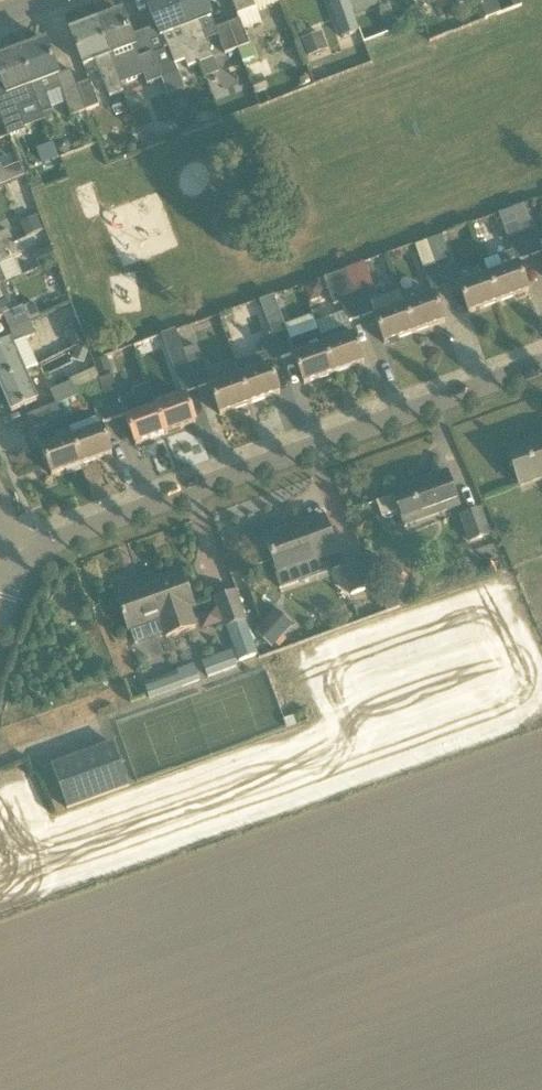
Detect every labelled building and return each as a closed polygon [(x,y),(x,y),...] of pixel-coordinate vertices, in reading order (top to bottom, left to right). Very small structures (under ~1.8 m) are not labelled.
[(160,37),(160,38),(163,36),(168,49),(136,61),(146,87),(157,83),(179,74),(176,65),(186,61),(189,68),(200,64),(176,0),(160,0),(148,5),(160,37)] [(212,17),(205,0),(176,0),(200,64),(200,65),(213,60),(207,43),(219,39),(226,55),(237,51),(228,25),(216,30),(212,17)] [(237,15),(255,9),(256,13),(282,3),(281,0),(231,0),(237,15)] [(354,15),(348,0),(327,0),(341,38),(360,31),(354,15)] [(354,15),(381,5),(379,0),(348,0),(354,15)] [(512,2),(515,8),(522,6),(520,0),(511,0),(512,2)] [(97,24),(120,86),(129,82),(118,53),(135,47),(123,14),(97,24)] [(237,51),(250,46),(240,21),(228,25),(237,51)] [(120,86),(97,24),(71,34),(83,67),(96,62),(110,99),(122,94),(119,86),(120,86)] [(307,58),(328,51),(322,33),(301,40),(307,58)] [(60,80),(59,76),(46,43),(21,53),(44,114),(43,114),(44,118),(46,123),(54,120),(51,111),(53,110),(47,96),(61,91),(71,118),(87,112),(77,87),(72,76),(60,80)] [(7,96),(8,100),(11,99),(16,112),(40,103),(21,53),(0,61),(0,78),(7,96)] [(249,81),(271,73),(264,54),(242,62),(249,81)] [(264,79),(253,84),(257,94),(268,89),(264,79)] [(77,87),(87,112),(100,107),(90,82),(77,87)] [(24,131),(22,127),(16,112),(11,99),(8,100),(0,103),(0,115),(9,137),(24,131)] [(196,129),(197,112),(184,111),(183,128),(196,129)] [(155,134),(142,138),(147,150),(160,145),(155,134)] [(0,141),(0,155),(12,150),(8,138),(0,141)] [(42,165),(59,159),(53,144),(36,150),(42,165)] [(512,210),(530,258),(541,253),(541,249),(526,205),(512,210)] [(504,272),(489,278),(498,303),(529,292),(519,267),(518,267),(516,263),(530,258),(512,210),(499,215),(512,252),(499,257),(504,272)] [(27,238),(43,230),(36,217),(20,225),(27,238)] [(12,240),(9,232),(0,236),(0,245),(12,240)] [(442,236),(428,241),(445,288),(457,284),(459,283),(455,272),(442,236)] [(20,258),(14,245),(12,240),(0,245),(0,266),(20,258)] [(445,288),(428,241),(415,246),(432,293),(445,288)] [(50,249),(34,256),(40,268),(56,261),(50,249)] [(344,272),(345,273),(361,319),(374,314),(375,314),(371,303),(368,293),(375,290),(366,264),(358,267),(344,272)] [(361,319),(345,273),(325,280),(334,306),(341,304),(348,323),(361,319)] [(489,278),(475,283),(459,289),(468,314),(498,303),(489,278)] [(274,297),(260,302),(265,316),(279,311),(274,297)] [(405,308),(414,334),(445,323),(435,297),(406,308),(405,308)] [(36,304),(24,309),(30,321),(41,316),(36,304)] [(9,330),(30,321),(24,309),(24,307),(3,316),(9,330)] [(377,318),(375,319),(384,345),(414,334),(405,308),(377,318)] [(15,342),(25,337),(26,340),(36,336),(30,321),(9,330),(15,342)] [(72,348),(85,342),(78,325),(65,331),(72,348)] [(364,363),(351,327),(321,338),(334,374),(364,363)] [(334,374),(321,338),(319,332),(290,343),(287,332),(273,337),(281,359),(294,355),(296,359),(294,359),(304,385),(334,374)] [(268,364),(281,359),(273,337),(259,342),(264,355),(268,364)] [(24,373),(23,373),(25,372),(12,343),(11,344),(0,348),(0,383),(24,373)] [(77,348),(72,361),(84,365),(89,353),(86,343),(77,348)] [(183,351),(189,368),(196,389),(210,384),(196,346),(183,351)] [(182,349),(170,354),(176,372),(189,368),(183,351),(182,349)] [(106,359),(94,363),(99,377),(112,373),(106,359)] [(196,389),(189,368),(176,372),(184,394),(196,389)] [(241,379),(250,405),(280,394),(271,368),(269,369),(241,379)] [(0,383),(0,387),(12,413),(36,402),(24,373),(0,383)] [(120,398),(111,375),(99,380),(105,398),(104,398),(113,420),(125,416),(136,446),(166,435),(156,410),(147,386),(132,392),(134,396),(122,400),(121,397),(120,398)] [(220,416),(250,405),(241,379),(211,390),(220,416)] [(55,407),(78,397),(71,383),(50,392),(55,407)] [(104,398),(94,402),(91,403),(99,425),(113,420),(104,398)] [(196,424),(187,399),(156,410),(166,435),(196,424)] [(34,431),(54,422),(55,421),(50,408),(28,418),(34,431)] [(102,429),(72,440),(82,466),(112,455),(102,429)] [(507,452),(520,488),(541,480),(541,439),(507,452)] [(52,477),(82,466),(72,440),(42,450),(52,477)] [(405,527),(459,507),(447,474),(423,482),(424,485),(376,503),(383,520),(400,514),(405,527)] [(481,509),(460,517),(470,544),(491,536),(481,509)] [(338,555),(332,539),(325,518),(266,539),(279,577),(276,578),(280,589),(298,582),(299,579),(296,570),(338,555)] [(368,555),(339,566),(350,598),(379,587),(368,555)] [(495,562),(488,565),(491,575),(499,572),(495,562)] [(410,579),(397,572),(385,593),(388,595),(381,597),(387,613),(400,608),(397,600),(410,579)] [(197,627),(190,610),(195,608),(183,573),(143,587),(142,584),(114,594),(124,621),(126,620),(130,632),(135,646),(165,635),(166,639),(197,627)] [(214,599),(217,608),(223,624),(225,628),(226,628),(239,662),(258,655),(245,621),(246,621),(236,592),(214,599)] [(275,610),(254,633),(272,649),(276,645),(283,637),(293,625),(275,610)] [(208,679),(238,668),(232,652),(202,664),(208,679)] [(200,680),(194,665),(177,671),(179,677),(146,690),(151,700),(200,680)] [(283,720),(286,729),(297,725),(294,716),(283,720)] [(129,787),(121,766),(114,745),(52,768),(67,809),(129,787)]
